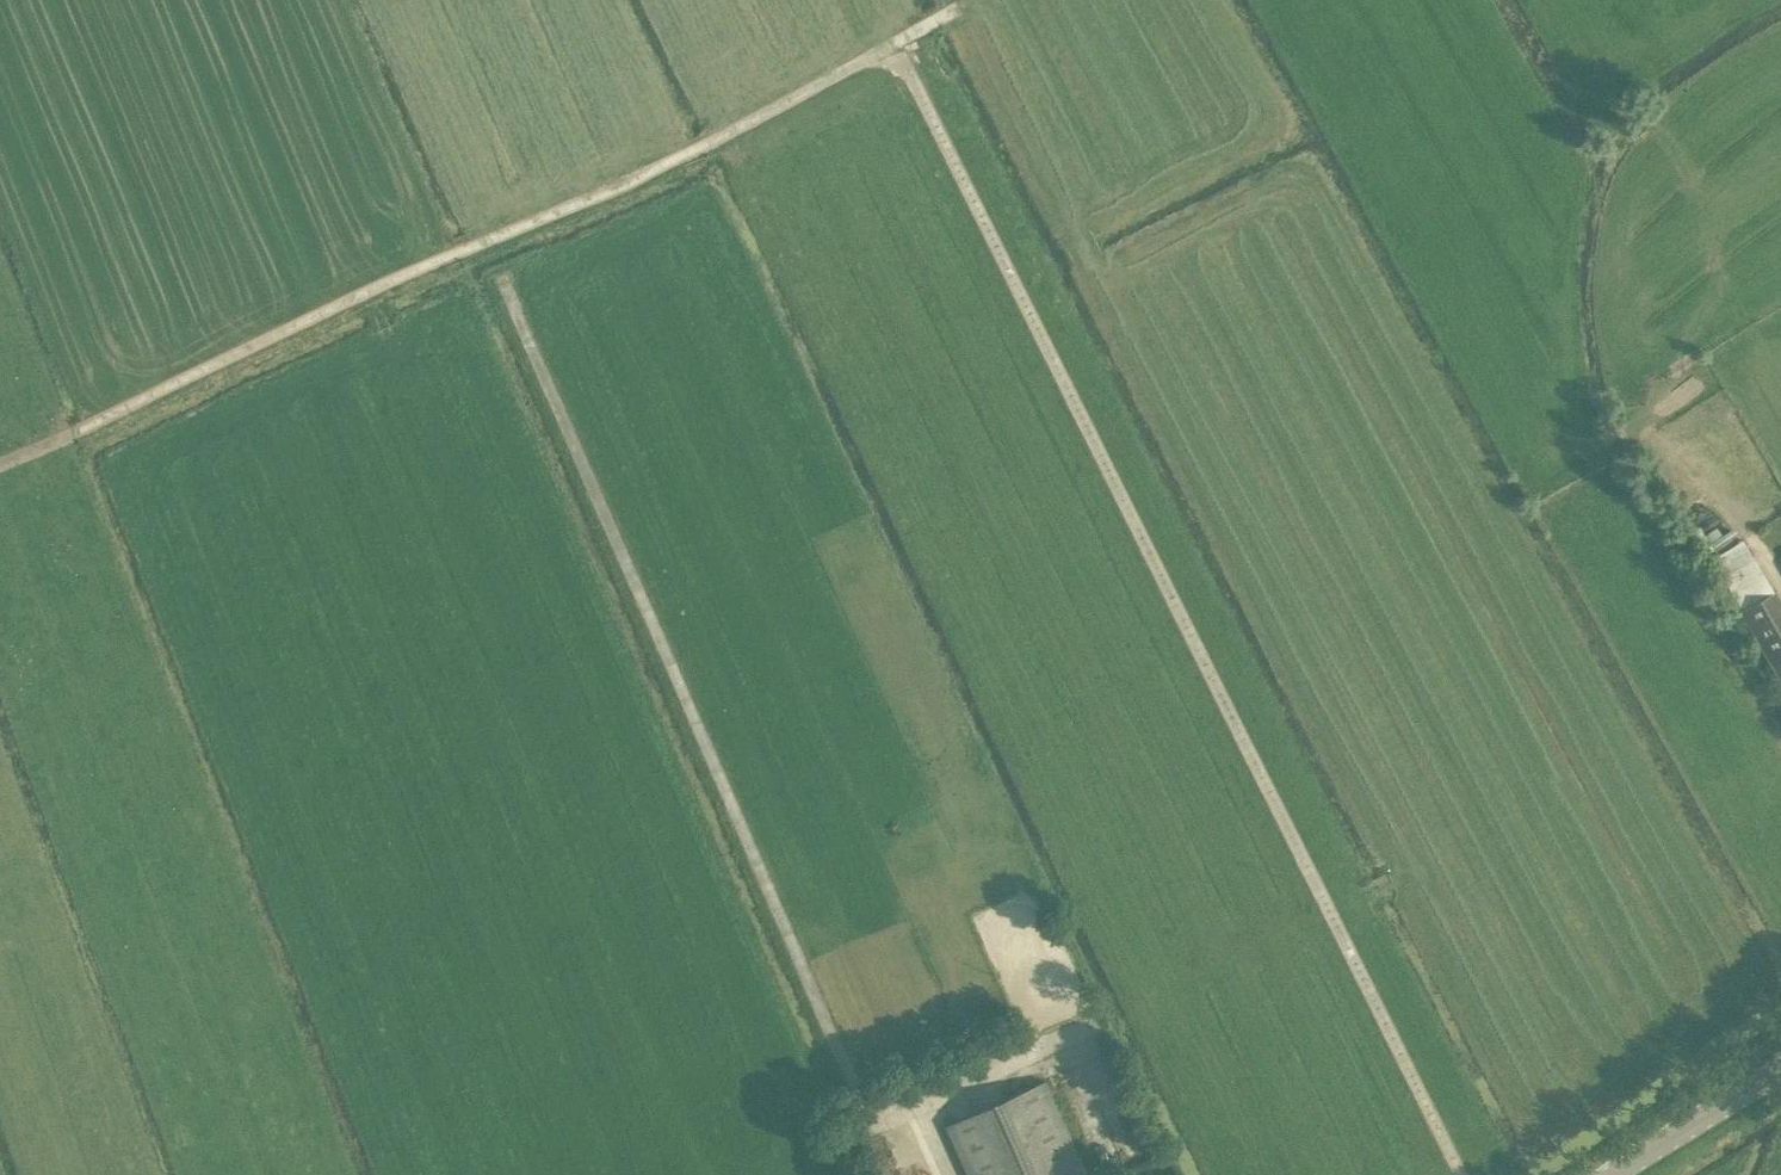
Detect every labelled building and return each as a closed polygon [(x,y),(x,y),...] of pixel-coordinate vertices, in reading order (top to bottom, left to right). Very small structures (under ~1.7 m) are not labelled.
[(1702,526),(1692,532),(1705,554),(1714,549),(1713,547),(1709,539),(1702,526)] [(1775,592),(1741,611),(1780,680),(1780,602),(1775,592)] [(1045,1081),(947,1125),(970,1174),(1088,1174),(1045,1081)]
